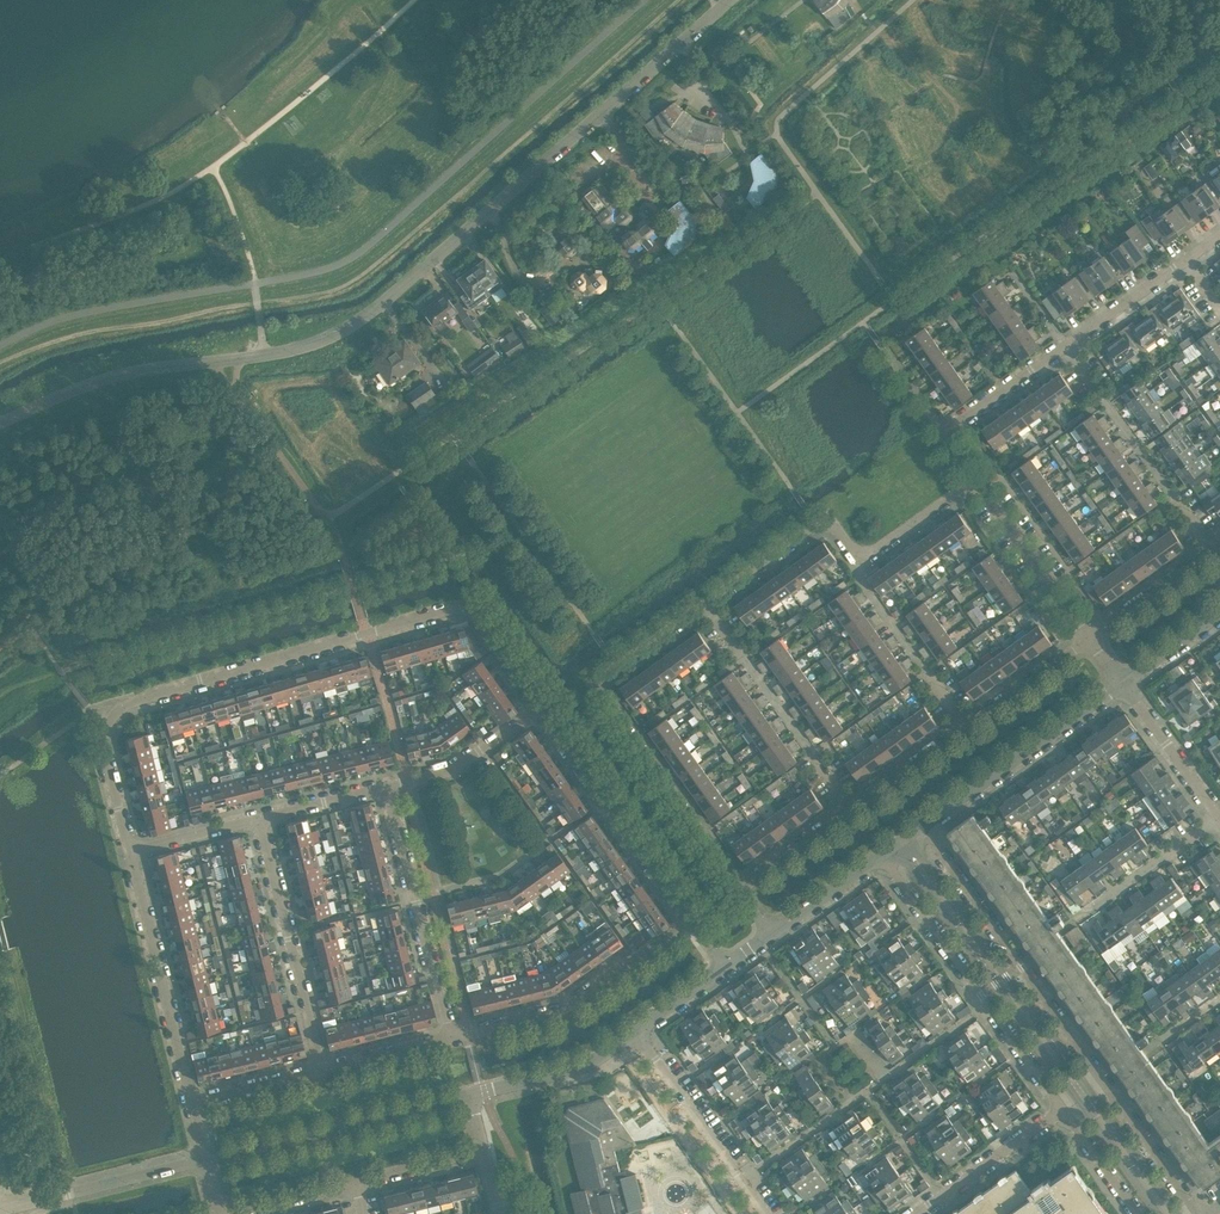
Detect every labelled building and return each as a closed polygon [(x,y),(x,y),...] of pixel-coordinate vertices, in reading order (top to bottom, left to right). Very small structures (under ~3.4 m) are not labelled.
[(814,0),(820,8),(822,11),(827,17),(828,17),(837,28),(851,17),(851,16),(845,6),(849,0),(814,0)] [(724,141),(724,127),(697,119),(673,102),(656,115),(657,116),(645,124),(656,139),(657,139),(667,133),(684,145),(703,151),(715,163),(716,165),(717,164),(731,153),(733,152),(724,141)] [(648,122),(655,117),(655,116),(648,107),(640,112),(648,122)] [(1198,124),(1192,128),(1193,130),(1196,134),(1202,129),(1199,126),(1198,124)] [(1185,135),(1178,140),(1179,141),(1179,142),(1185,149),(1191,144),(1185,136),(1185,135)] [(1168,142),(1161,147),(1164,151),(1171,161),(1178,156),(1172,147),(1171,146),(1168,142)] [(771,179),(778,174),(761,153),(751,162),(753,171),(758,178),(758,182),(751,188),(747,197),(751,201),(756,208),(776,191),(772,186),(770,184),(771,179)] [(1150,163),(1144,167),(1147,171),(1153,167),(1150,163)] [(1218,165),(1204,176),(1208,182),(1215,192),(1219,199),(1219,168),(1218,165)] [(690,173),(681,176),(682,182),(692,180),(690,173)] [(1215,192),(1208,182),(1193,192),(1207,211),(1214,206),(1216,209),(1219,206),(1219,199),(1215,192)] [(1131,185),(1125,190),(1131,198),(1137,193),(1131,185)] [(657,215),(657,208),(653,202),(646,202),(640,206),(640,208),(631,207),(629,209),(628,208),(628,207),(622,206),(622,203),(618,198),(614,197),(609,201),(608,202),(596,187),(591,186),(583,193),(582,198),(595,214),(597,214),(597,216),(601,221),(604,222),(603,227),(608,227),(619,241),(624,241),(627,246),(628,247),(635,248),(636,247),(638,246),(641,244),(641,243),(644,243),(646,246),(648,249),(652,246),(654,245),(649,239),(649,237),(655,232),(656,225),(651,220),(657,215)] [(1114,189),(1109,193),(1112,198),(1118,195),(1114,189)] [(1207,211),(1193,192),(1179,202),(1194,225),(1202,220),(1199,216),(1207,211)] [(714,197),(717,201),(722,197),(719,193),(714,197)] [(670,235),(667,244),(670,248),(675,254),(696,238),(692,233),(690,231),(691,226),(697,220),(681,200),(670,208),(672,218),(678,225),(677,229),(670,235)] [(1194,225),(1179,202),(1164,213),(1178,232),(1185,227),(1187,230),(1194,225)] [(1178,232),(1164,213),(1163,214),(1159,208),(1142,219),(1155,236),(1157,235),(1165,246),(1173,240),(1170,237),(1178,232)] [(711,219),(715,226),(721,235),(735,226),(729,217),(725,210),(711,219)] [(1136,224),(1131,227),(1126,231),(1130,237),(1121,244),(1134,263),(1142,258),(1144,261),(1151,256),(1144,245),(1149,242),(1136,224)] [(577,251),(578,244),(574,238),(566,238),(561,242),(560,249),(564,255),(572,256),(577,251)] [(1134,263),(1121,244),(1106,254),(1122,277),(1129,271),(1127,268),(1134,263)] [(1042,246),(1037,249),(1041,254),(1045,251),(1042,246)] [(1122,277),(1106,254),(1102,257),(1098,251),(1091,256),(1095,262),(1091,265),(1105,284),(1112,278),(1115,282),(1122,277)] [(472,268),(471,269),(488,294),(502,284),(484,259),(479,263),(476,261),(472,265),(472,268)] [(1105,284),(1091,265),(1077,275),(1093,297),(1100,292),(1098,289),(1105,284)] [(606,287),(607,280),(602,274),(595,273),(590,267),(585,272),(578,271),(572,276),(571,283),(576,289),(583,289),(588,285),(593,290),(600,291),(606,287)] [(1028,268),(1023,271),(1029,280),(1034,276),(1028,268)] [(462,275),(457,279),(466,291),(460,296),(469,309),(489,295),(488,294),(471,269),(469,270),(466,269),(461,272),(462,275)] [(1093,297),(1077,275),(1062,285),(1076,305),(1083,299),(1086,302),(1093,297)] [(992,279),(973,292),(981,304),(1006,286),(1002,281),(998,284),(1000,286),(998,287),(992,279)] [(1076,305),(1062,285),(1042,300),(1055,319),(1061,315),(1064,318),(1071,313),(1069,310),(1076,305)] [(1008,302),(1004,296),(1002,294),(1005,293),(1006,295),(1010,292),(1006,286),(981,304),(989,315),(1008,302)] [(1199,315),(1180,288),(1173,292),(1177,297),(1169,302),(1183,321),(1193,314),(1196,317),(1199,315)] [(458,301),(457,302),(452,305),(444,294),(422,311),(434,327),(436,326),(438,329),(440,329),(444,326),(445,323),(443,321),(456,311),(462,320),(467,316),(468,315),(458,301)] [(997,326),(1022,308),(1018,303),(1014,306),(1015,308),(1013,309),(1008,302),(989,315),(997,326)] [(1183,321),(1169,302),(1162,307),(1159,303),(1153,307),(1172,334),(1176,332),(1173,328),(1183,321)] [(1172,334),(1153,307),(1146,312),(1149,316),(1142,321),(1156,340),(1166,333),(1168,337),(1172,334)] [(1024,324),(1020,318),(1018,316),(1020,315),(1022,317),(1026,314),(1022,308),(997,326),(1005,337),(1024,324)] [(956,322),(950,314),(946,317),(952,325),(956,322)] [(1156,340),(1142,321),(1135,326),(1132,322),(1125,327),(1145,354),(1148,351),(1146,347),(1156,340)] [(961,330),(956,322),(952,325),(958,333),(961,330)] [(1013,348),(1038,330),(1034,325),(1030,328),(1031,330),(1029,332),(1024,324),(1005,337),(1013,348)] [(532,341),(521,325),(515,329),(525,345),(532,341)] [(914,352),(933,339),(925,327),(906,340),(914,352)] [(1145,354),(1125,327),(1119,331),(1122,335),(1115,341),(1129,360),(1139,353),(1141,356),(1145,354)] [(1219,340),(1219,337),(1213,328),(1194,342),(1202,353),(1219,340)] [(1040,347),(1036,340),(1034,338),(1036,337),(1038,339),(1042,336),(1038,330),(1013,348),(1021,360),(1040,347)] [(509,341),(502,346),(507,354),(508,356),(509,357),(524,347),(522,344),(517,336),(509,341)] [(972,344),(966,336),(962,339),(968,347),(972,344)] [(922,363),(941,350),(933,339),(914,352),(922,363)] [(389,383),(419,362),(404,340),(403,341),(397,345),(374,361),(389,383)] [(1219,356),(1219,340),(1202,353),(1209,363),(1219,356)] [(1129,360),(1115,341),(1108,346),(1105,341),(1098,346),(1101,350),(1115,370),(1117,373),(1121,370),(1119,367),(1129,360)] [(977,352),(972,344),(968,347),(973,355),(977,352)] [(492,348),(467,366),(474,375),(498,356),(492,348)] [(930,374),(949,361),(941,350),(922,363),(930,374)] [(1101,350),(1097,353),(1111,372),(1115,370),(1101,350)] [(1219,372),(1219,356),(1209,363),(1217,374),(1219,372)] [(988,366),(982,358),(978,361),(984,369),(988,366)] [(938,385),(957,372),(949,361),(930,374),(938,385)] [(1181,368),(1177,362),(1173,364),(1177,371),(1181,368)] [(993,374),(988,366),(984,369),(989,377),(993,374)] [(1173,373),(1169,367),(1165,370),(1170,376),(1173,373)] [(1186,374),(1181,368),(1177,371),(1182,377),(1186,374)] [(946,396),(965,383),(957,372),(938,385),(946,396)] [(1073,392),(1060,373),(1048,382),(1062,400),(1073,392)] [(1178,379),(1173,373),(1170,376),(1174,382),(1178,379)] [(1129,405),(1149,391),(1141,380),(1122,394),(1129,405)] [(415,408),(434,394),(426,381),(406,395),(415,408)] [(1062,400),(1048,382),(1037,389),(1051,408),(1062,400)] [(954,408),(973,394),(965,383),(946,396),(954,408)] [(1196,389),(1192,383),(1188,385),(1192,392),(1196,389)] [(1189,394),(1184,388),(1180,391),(1185,397),(1189,394)] [(1051,408),(1037,389),(1026,397),(1040,416),(1051,408)] [(1200,395),(1196,389),(1192,392),(1197,398),(1200,395)] [(1137,415),(1156,401),(1149,391),(1129,405),(1137,415)] [(1193,400),(1189,394),(1185,397),(1189,403),(1193,400)] [(1040,416),(1026,397),(1015,405),(1029,424),(1040,416)] [(1144,426),(1164,412),(1156,401),(1137,415),(1144,426)] [(1029,424),(1015,405),(1004,413),(1018,432),(1029,424)] [(1152,436),(1176,419),(1169,408),(1164,412),(1144,426),(1152,436)] [(1214,414),(1210,408),(1206,411),(1210,417),(1214,414)] [(1077,422),(1085,416),(1082,412),(1074,418),(1077,422)] [(1018,432),(1004,413),(993,421),(1007,440),(1018,432)] [(1207,420),(1202,413),(1198,416),(1203,423),(1207,420)] [(1083,439),(1108,421),(1104,415),(1100,418),(1101,420),(1099,422),(1093,414),(1074,427),(1083,439)] [(1219,420),(1214,414),(1210,417),(1215,423),(1219,420)] [(1198,416),(1192,420),(1197,427),(1203,423),(1198,416)] [(1069,427),(1077,422),(1074,418),(1067,423),(1069,427)] [(1211,426),(1207,420),(1203,423),(1207,428),(1211,426)] [(1007,440),(993,421),(982,429),(995,448),(1007,440)] [(1109,436),(1105,431),(1104,429),(1106,427),(1107,429),(1112,426),(1108,421),(1083,439),(1091,450),(1109,436)] [(1182,437),(1187,434),(1179,423),(1155,440),(1162,451),(1182,437)] [(1055,437),(1063,432),(1060,428),(1052,434),(1055,437)] [(1047,443),(1055,437),(1052,434),(1044,439),(1047,443)] [(1189,448),(1194,444),(1187,434),(1182,437),(1162,451),(1170,461),(1189,448)] [(1099,461),(1124,443),(1120,437),(1115,440),(1117,442),(1115,444),(1109,436),(1091,450),(1099,461)] [(1062,437),(1057,439),(1063,451),(1068,448),(1062,437)] [(1125,458),(1121,453),(1120,451),(1122,449),(1123,451),(1127,448),(1124,443),(1099,461),(1106,472),(1125,458)] [(1033,453),(1041,448),(1038,444),(1030,449),(1033,453)] [(1060,455),(1054,447),(1050,450),(1056,458),(1060,455)] [(1177,472),(1197,458),(1189,448),(1170,461),(1177,472)] [(1025,459),(1033,453),(1030,449),(1022,455),(1025,459)] [(1071,453),(1065,457),(1070,465),(1076,460),(1071,453)] [(1185,483),(1204,469),(1212,464),(1204,453),(1197,458),(1177,472),(1185,483)] [(1065,463),(1060,455),(1056,458),(1061,466),(1065,463)] [(1020,483),(1039,470),(1031,458),(1012,472),(1020,483)] [(1114,483),(1139,465),(1136,460),(1131,463),(1133,465),(1131,466),(1125,458),(1106,472),(1114,483)] [(1011,469),(1019,463),(1016,459),(1008,465),(1011,469)] [(1141,481),(1137,475),(1135,473),(1138,471),(1139,474),(1143,470),(1139,465),(1114,483),(1122,494),(1141,481)] [(1075,477),(1070,469),(1066,472),(1072,480),(1075,477)] [(1209,476),(1204,469),(1190,479),(1195,486),(1209,476)] [(1028,494),(1047,481),(1039,470),(1020,483),(1028,494)] [(1081,485),(1075,477),(1072,480),(1077,488),(1081,485)] [(1036,505),(1055,492),(1047,481),(1028,494),(1036,505)] [(1130,505),(1155,487),(1151,482),(1147,485),(1148,487),(1146,488),(1141,481),(1122,494),(1130,505)] [(1157,503),(1153,497),(1151,495),(1153,494),(1155,496),(1159,493),(1155,487),(1130,505),(1138,517),(1157,503)] [(1044,516),(1063,503),(1055,492),(1036,505),(1044,516)] [(1091,499),(1086,492),(1082,494),(1087,502),(1091,499)] [(1210,499),(1207,495),(1201,499),(1210,512),(1216,508),(1219,514),(1219,492),(1210,499)] [(1105,496),(1097,502),(1102,509),(1110,503),(1105,496)] [(1097,507),(1091,499),(1087,502),(1093,510),(1097,507)] [(1052,528),(1070,514),(1063,503),(1044,516),(1052,528)] [(1147,520),(1155,514),(1152,510),(1144,516),(1147,520)] [(971,531),(958,513),(947,521),(960,539),(971,531)] [(1060,539),(1078,525),(1070,514),(1052,528),(1060,539)] [(1107,522),(1101,514),(1098,516),(1103,524),(1107,522)] [(1140,525),(1147,520),(1144,516),(1137,521),(1140,525)] [(1114,517),(1110,520),(1113,525),(1118,522),(1114,517)] [(960,539),(947,521),(936,529),(949,547),(960,539)] [(1113,529),(1107,522),(1103,524),(1109,532),(1113,529)] [(1068,550),(1086,536),(1078,525),(1060,539),(1068,550)] [(1125,536),(1133,530),(1130,526),(1122,532),(1125,536)] [(949,547),(936,529),(925,537),(938,555),(949,547)] [(1185,548),(1171,529),(1160,537),(1173,556),(1185,548)] [(1117,541),(1125,536),(1122,532),(1115,537),(1117,541)] [(1076,561),(1094,548),(1086,536),(1068,550),(1076,561)] [(938,555),(925,537),(913,545),(926,563),(938,555)] [(1173,556),(1160,537),(1149,545),(1162,564),(1173,556)] [(837,560),(824,542),(812,550),(825,568),(837,560)] [(1103,551),(1111,546),(1108,542),(1100,548),(1103,551)] [(926,563),(913,545),(902,553),(915,571),(926,563)] [(1162,564),(1149,545),(1138,553),(1151,572),(1162,564)] [(980,557),(987,552),(983,548),(977,552),(980,557)] [(1095,557),(1103,551),(1100,548),(1092,553),(1095,557)] [(825,568),(812,550),(801,558),(814,576),(825,568)] [(915,571),(902,553),(891,561),(904,579),(915,571)] [(1151,572),(1138,553),(1127,561),(1140,580),(1151,572)] [(981,578),(999,566),(991,554),(972,567),(981,578)] [(1093,561),(1089,555),(1084,559),(1089,565),(1093,561)] [(814,576),(801,558),(790,566),(803,584),(814,576)] [(971,564),(967,559),(961,564),(964,569),(971,564)] [(1089,565),(1084,559),(1078,564),(1082,570),(1089,565)] [(904,579),(891,561),(880,569),(893,587),(904,579)] [(1140,580),(1127,561),(1116,569),(1129,587),(1140,580)] [(957,573),(964,569),(961,564),(954,569),(957,573)] [(803,584),(790,566),(779,574),(792,592),(803,584)] [(989,590),(1007,577),(999,566),(981,578),(989,590)] [(893,587),(880,569),(869,577),(882,595),(893,587)] [(1129,587),(1116,569),(1104,577),(1118,595),(1129,587)] [(792,592),(779,574),(768,582),(781,600),(792,592)] [(934,574),(928,579),(932,584),(938,580),(934,574)] [(942,585),(948,580),(945,575),(938,580),(942,585)] [(997,601),(1015,588),(1007,577),(989,590),(997,601)] [(1118,595),(1104,577),(1093,585),(1095,588),(1106,604),(1118,595)] [(847,585),(844,580),(837,585),(841,589),(847,585)] [(942,585),(938,580),(932,584),(935,589),(942,585)] [(781,600),(768,582),(757,590),(770,608),(781,600)] [(834,594),(841,589),(837,585),(831,590),(834,594)] [(961,593),(956,586),(951,590),(956,596),(961,593)] [(1005,612),(1023,599),(1015,588),(997,601),(1005,612)] [(1095,588),(1088,593),(1099,609),(1106,604),(1095,588)] [(770,608),(757,590),(746,598),(759,616),(770,608)] [(837,614),(855,601),(864,595),(861,591),(852,597),(847,590),(829,603),(837,614)] [(926,596),(923,591),(916,596),(920,600),(926,596)] [(965,599),(961,593),(956,596),(961,603),(965,599)] [(863,612),(859,607),(858,605),(867,599),(864,595),(855,601),(837,614),(845,625),(863,612)] [(825,601),(822,596),(815,601),(818,605),(825,601)] [(913,605),(920,600),(916,596),(910,600),(913,605)] [(759,616),(746,598),(734,606),(747,624),(759,616)] [(818,605),(815,601),(809,605),(812,610),(818,605)] [(906,632),(933,613),(925,601),(907,614),(912,621),(903,627),(906,632)] [(1022,613),(1029,608),(1025,602),(1018,607),(1021,612),(1022,613)] [(897,616),(904,612),(900,607),(894,612),(897,616)] [(1021,612),(1018,607),(1012,612),(1015,616),(1021,612)] [(977,615),(972,608),(967,612),(972,619),(977,615)] [(796,621),(803,617),(799,612),(793,617),(796,621)] [(853,636),(871,623),(879,617),(876,613),(868,619),(863,612),(845,625),(853,636)] [(923,637),(941,624),(933,613),(906,632),(909,636),(918,630),(923,637)] [(981,621),(977,615),(972,619),(976,625),(981,621)] [(1004,624),(1010,619),(1007,615),(1000,620),(1004,624)] [(796,621),(793,617),(786,621),(790,626),(796,621)] [(879,634),(875,630),(874,628),(883,621),(879,617),(871,623),(853,636),(861,647),(879,634)] [(1004,624),(1000,620),(994,624),(998,629),(1004,624)] [(922,654),(949,635),(941,624),(923,637),(927,643),(919,649),(922,654)] [(471,625),(450,630),(457,652),(469,648),(467,641),(465,634),(473,628),(471,625)] [(1051,643),(1039,625),(1027,633),(1040,651),(1051,643)] [(473,628),(465,634),(467,641),(477,634),(473,628)] [(780,633),(777,628),(771,632),(774,637),(780,633)] [(450,630),(439,634),(445,655),(457,652),(450,630)] [(712,649),(699,631),(687,640),(700,658),(712,649)] [(982,640),(988,635),(985,631),(978,635),(982,640)] [(767,642),(774,637),(771,632),(764,637),(767,642)] [(1040,651),(1027,633),(1016,641),(1029,659),(1040,651)] [(439,634),(427,637),(433,659),(445,655),(439,634)] [(477,634),(467,641),(469,648),(481,639),(477,634)] [(869,659),(887,646),(895,639),(892,635),(884,641),(879,634),(861,647),(869,659)] [(939,659),(957,646),(949,635),(922,654),(925,658),(934,652),(939,659)] [(982,640),(978,635),(972,640),(975,645),(982,640)] [(427,637),(415,641),(422,662),(433,659),(427,637)] [(760,669),(787,650),(779,638),(761,651),(766,658),(757,664),(760,669)] [(481,639),(469,648),(473,654),(479,649),(485,645),(481,639)] [(895,657),(891,652),(890,650),(899,644),(895,639),(887,646),(869,659),(877,670),(895,657)] [(700,658),(687,640),(676,648),(689,666),(700,658)] [(415,641),(404,644),(410,665),(422,662),(415,641)] [(1029,659),(1016,641),(1005,649),(1018,667),(1029,659)] [(404,644),(392,647),(398,669),(410,665),(404,644)] [(485,645),(479,649),(483,654),(489,650),(485,645)] [(959,656),(966,651),(963,646),(956,651),(959,656)] [(392,647),(380,651),(386,672),(398,669),(392,647)] [(689,666),(676,648),(665,656),(678,674),(689,666)] [(479,649),(473,654),(476,659),(483,654),(479,649)] [(1018,667),(1005,649),(994,657),(1007,675),(1018,667)] [(777,674),(795,661),(787,650),(760,669),(763,673),(772,667),(777,674)] [(959,656),(956,651),(950,656),(953,660),(959,656)] [(1214,655),(1218,660),(1212,664),(1216,670),(1219,667),(1219,651),(1214,655)] [(491,653),(485,657),(488,661),(494,657),(491,653)] [(364,656),(352,659),(358,680),(360,686),(372,683),(364,656)] [(678,674),(665,656),(654,663),(667,681),(678,674)] [(884,681),(903,668),(911,661),(908,657),(899,663),(895,657),(877,670),(884,681)] [(1007,675),(994,657),(983,665),(996,683),(1007,675)] [(352,659),(340,662),(346,684),(358,680),(352,659)] [(480,661),(462,674),(469,684),(488,671),(480,661)] [(776,691),(803,672),(795,661),(777,674),(782,680),(773,687),(776,691)] [(911,679),(907,674),(906,672),(914,666),(911,661),(903,668),(884,681),(893,692),(911,679)] [(340,662),(329,666),(335,687),(336,693),(348,689),(346,684),(340,662)] [(667,681),(654,663),(643,671),(656,689),(667,681)] [(996,683),(983,665),(972,673),(985,691),(996,683)] [(329,666),(317,669),(323,691),(335,687),(329,666)] [(720,676),(727,671),(723,666),(717,671),(720,676)] [(317,669),(305,673),(311,694),(323,691),(317,669)] [(488,671),(469,684),(477,694),(495,681),(488,671)] [(656,689),(643,671),(632,679),(645,697),(656,689)] [(723,696),(741,683),(750,676),(746,672),(738,678),(733,671),(715,684),(723,696)] [(793,696),(811,683),(803,672),(776,691),(779,695),(788,689),(793,696)] [(305,673),(293,676),(300,697),(301,703),(313,700),(311,694),(305,673)] [(985,691),(972,673),(960,681),(973,699),(985,691)] [(1203,693),(1196,683),(1200,680),(1197,675),(1181,687),(1191,701),(1203,693)] [(293,676),(282,679),(288,701),(300,697),(293,676)] [(749,694),(745,689),(744,687),(753,681),(750,676),(741,683),(723,696),(731,707),(749,694)] [(711,682),(707,678),(701,682),(704,687),(711,682)] [(282,679),(270,683),(276,704),(288,701),(282,679)] [(645,697),(632,679),(620,687),(633,706),(645,697)] [(495,681),(477,694),(484,704),(502,691),(495,681)] [(698,692),(704,687),(701,682),(694,687),(698,692)] [(270,683),(258,686),(264,708),(276,704),(270,683)] [(792,713),(819,694),(811,683),(793,696),(798,703),(789,709),(792,713)] [(906,694),(912,689),(909,685),(903,690),(906,694)] [(258,686),(246,690),(252,711),(264,708),(258,686)] [(1191,701),(1181,687),(1164,698),(1168,704),(1172,701),(1179,710),(1191,701)] [(246,690),(234,693),(241,715),(242,720),(254,717),(252,711),(246,690)] [(502,691),(484,704),(491,714),(509,701),(502,691)] [(234,693),(223,696),(229,718),(241,715),(234,693)] [(1201,716),(1217,704),(1214,699),(1210,702),(1203,693),(1191,701),(1201,716)] [(455,694),(451,697),(455,703),(459,700),(455,694)] [(689,698),(685,694),(679,698),(682,703),(689,698)] [(739,718),(757,705),(765,699),(762,694),(754,700),(749,694),(731,707),(739,718)] [(809,718),(827,705),(819,694),(792,713),(795,718),(804,711),(809,718)] [(223,696),(211,700),(217,721),(229,718),(223,696)] [(896,701),(893,696),(886,701),(890,706),(896,701)] [(675,708),(682,703),(679,698),(672,703),(675,708)] [(765,716),(761,711),(760,709),(769,703),(765,699),(757,705),(739,718),(747,729),(765,716)] [(211,700),(199,703),(205,725),(217,721),(211,700)] [(509,701),(491,714),(498,724),(516,711),(509,701)] [(890,706),(886,701),(880,706),(883,710),(890,706)] [(1201,716),(1191,701),(1179,710),(1185,719),(1181,722),(1185,727),(1201,716)] [(199,703),(188,707),(194,728),(205,725),(199,703)] [(418,714),(415,703),(408,705),(411,715),(418,714)] [(808,735),(835,716),(827,705),(809,718),(813,725),(805,731),(808,735)] [(699,713),(695,706),(690,709),(694,716),(699,713)] [(937,724),(924,706),(913,715),(926,733),(937,724)] [(188,707),(176,710),(182,731),(194,728),(188,707)] [(465,708),(461,711),(465,717),(469,714),(465,708)] [(666,714),(663,709),(657,714),(660,719),(666,714)] [(176,710),(163,714),(170,735),(171,740),(183,736),(184,736),(182,731),(176,710)] [(470,730),(457,712),(447,719),(459,737),(470,730)] [(868,722),(874,717),(871,712),(864,717),(868,722)] [(704,719),(699,713),(694,716),(699,723),(704,719)] [(1113,719),(1114,721),(1130,743),(1133,741),(1129,735),(1137,730),(1125,713),(1119,717),(1118,716),(1113,719)] [(653,723),(660,719),(657,714),(650,719),(653,723)] [(926,733),(913,715),(902,722),(915,740),(926,733)] [(755,740),(773,727),(781,721),(778,717),(770,723),(765,716),(747,729),(755,740)] [(825,741),(843,728),(835,716),(808,735),(811,740),(820,734),(825,741)] [(868,722),(864,717),(858,721),(861,726),(868,722)] [(657,743),(675,730),(667,718),(649,731),(657,743)] [(459,737),(447,719),(437,726),(450,744),(459,737)] [(1109,724),(1103,728),(1116,745),(1123,740),(1127,745),(1130,743),(1114,721),(1113,719),(1112,720),(1108,723),(1109,724)] [(781,738),(777,733),(776,732),(784,725),(781,721),(773,727),(755,740),(762,751),(781,738)] [(915,740),(902,722),(891,730),(904,748),(915,740)] [(432,729),(427,730),(433,752),(442,750),(450,744),(437,726),(432,729)] [(715,735),(710,728),(706,732),(710,738),(715,735)] [(845,737),(852,733),(849,728),(842,733),(845,737)] [(1092,734),(1093,736),(1109,758),(1119,751),(1116,745),(1103,728),(1098,732),(1097,731),(1092,734)] [(480,729),(476,731),(480,737),(484,734),(480,729)] [(529,729),(511,742),(519,753),(537,740),(529,729)] [(427,730),(415,733),(421,755),(433,752),(427,730)] [(665,754),(683,741),(675,730),(657,743),(665,754)] [(904,748),(891,730),(880,738),(893,756),(904,748)] [(415,733),(403,737),(408,758),(421,755),(415,733)] [(845,737),(842,733),(836,737),(839,742),(845,737)] [(125,739),(128,752),(150,746),(147,734),(125,739)] [(468,737),(469,739),(472,743),(477,739),(473,734),(468,737)] [(1088,739),(1082,743),(1084,746),(1094,760),(1095,760),(1102,755),(1106,760),(1109,758),(1093,736),(1092,734),(1091,735),(1087,738),(1088,739)] [(720,741),(715,735),(710,738),(715,745),(720,741)] [(770,762),(789,749),(797,743),(794,739),(785,745),(781,738),(762,751),(770,762)] [(893,756),(880,738),(869,746),(882,764),(893,756)] [(1204,750),(1207,755),(1211,752),(1217,762),(1219,760),(1219,739),(1204,750)] [(388,740),(375,743),(381,765),(393,762),(388,740)] [(519,753),(515,755),(522,765),(526,762),(544,749),(537,740),(519,753)] [(673,765),(691,752),(683,741),(665,754),(673,765)] [(375,743),(363,746),(369,768),(381,765),(375,743)] [(797,761),(793,755),(792,754),(800,747),(797,743),(789,749),(770,762),(779,774),(797,761)] [(150,746),(128,752),(131,764),(153,758),(150,746)] [(238,751),(237,746),(230,748),(232,753),(231,753),(233,759),(240,757),(238,751)] [(363,746),(351,749),(357,771),(369,768),(363,746)] [(882,764),(869,746),(858,754),(871,772),(882,764)] [(1073,751),(1072,752),(1073,753),(1089,776),(1093,773),(1089,768),(1096,762),(1095,760),(1094,760),(1084,746),(1078,750),(1077,748),(1073,751)] [(351,749),(340,752),(345,774),(357,771),(351,749)] [(544,749),(526,762),(533,772),(551,759),(544,749)] [(731,757),(726,750),(722,754),(726,760),(731,757)] [(1147,752),(1140,757),(1143,761),(1154,753),(1152,750),(1147,753),(1147,752)] [(340,752),(328,755),(333,777),(345,774),(340,752)] [(501,758),(497,752),(493,755),(497,761),(501,758)] [(681,776),(699,763),(691,752),(673,765),(681,776)] [(1068,757),(1063,761),(1075,778),(1079,783),(1089,776),(1073,753),(1072,752),(1067,755),(1068,757)] [(871,772),(858,754),(846,762),(859,780),(871,772)] [(328,755),(316,758),(321,780),(333,777),(328,755)] [(1156,756),(1132,773),(1140,784),(1157,772),(1153,766),(1155,765),(1160,761),(1156,756)] [(736,764),(731,757),(726,760),(731,767),(736,764)] [(153,758),(131,764),(134,775),(156,770),(153,758)] [(316,758),(304,761),(310,783),(321,780),(316,758)] [(551,759),(533,772),(540,782),(558,769),(551,759)] [(304,761),(292,764),(298,786),(310,783),(304,761)] [(1052,766),(1051,767),(1052,768),(1068,791),(1068,790),(1072,788),(1068,783),(1075,778),(1063,761),(1057,765),(1056,763),(1052,766)] [(689,787),(707,774),(699,763),(681,776),(689,787)] [(292,764),(280,767),(285,789),(298,786),(292,764)] [(792,776),(798,771),(795,766),(788,771),(792,776)] [(1122,776),(1129,771),(1126,766),(1118,772),(1122,776)] [(280,767),(268,770),(274,792),(285,789),(280,767)] [(1047,772),(1042,776),(1054,793),(1058,798),(1069,791),(1068,790),(1068,791),(1052,768),(1051,767),(1046,770),(1047,772)] [(558,769),(540,782),(547,792),(565,779),(558,769)] [(156,770),(134,775),(137,787),(159,782),(156,770)] [(268,770),(256,773),(262,795),(274,792),(268,770)] [(243,771),(231,773),(233,779),(238,801),(250,798),(245,776),(243,771)] [(1157,772),(1140,784),(1147,794),(1171,777),(1167,772),(1163,775),(1160,777),(1157,772)] [(231,773),(220,776),(221,782),(226,804),(238,801),(233,779),(231,773)] [(256,773),(245,776),(250,798),(262,795),(256,773)] [(518,783),(515,779),(511,773),(507,776),(514,785),(518,783)] [(747,779),(742,773),(737,776),(742,783),(747,779)] [(697,798),(715,785),(707,774),(689,787),(697,798)] [(1031,781),(1030,782),(1031,783),(1047,806),(1051,803),(1047,798),(1054,793),(1042,776),(1041,776),(1036,780),(1035,778),(1031,781)] [(1147,794),(1142,798),(1149,808),(1171,793),(1168,787),(1170,785),(1175,782),(1171,777),(1147,794)] [(782,783),(779,778),(772,783),(776,787),(782,783)] [(565,779),(547,792),(554,802),(572,789),(565,779)] [(751,786),(747,779),(742,783),(747,789),(751,786)] [(159,782),(137,787),(140,799),(162,794),(159,782)] [(221,782),(209,785),(215,807),(226,804),(221,782)] [(1026,787),(1021,791),(1037,813),(1047,806),(1031,783),(1030,782),(1025,785),(1026,787)] [(525,793),(518,783),(514,785),(521,795),(525,793)] [(776,787),(772,783),(766,787),(769,792),(776,787)] [(209,785),(197,788),(203,809),(215,807),(209,785)] [(705,809),(723,796),(715,785),(697,798),(705,809)] [(197,788),(185,791),(190,813),(203,809),(197,788)] [(823,806),(810,788),(799,796),(812,814),(823,806)] [(572,789),(554,802),(561,812),(579,799),(572,789)] [(1010,796),(1009,797),(1010,798),(1026,820),(1037,813),(1021,791),(1015,794),(1014,793),(1010,796)] [(529,798),(525,793),(521,795),(525,801),(529,798)] [(1171,793),(1149,808),(1157,819),(1162,815),(1186,798),(1182,793),(1178,796),(1175,798),(1171,793)] [(162,794),(140,799),(143,811),(165,805),(162,794)] [(753,803),(760,798),(757,794),(750,798),(753,803)] [(713,821),(731,808),(723,796),(705,809),(713,821)] [(812,814),(799,796),(788,804),(801,822),(812,814)] [(1005,802),(999,806),(1012,823),(1019,817),(1023,823),(1026,820),(1010,798),(1009,797),(1004,800),(1005,802)] [(753,803),(750,798),(744,803),(747,808),(753,803)] [(1186,798),(1162,815),(1170,826),(1187,814),(1183,808),(1185,806),(1190,803),(1186,798)] [(579,799),(561,812),(568,822),(587,809),(579,799)] [(1091,801),(1086,804),(1091,811),(1096,807),(1091,801)] [(370,803),(348,808),(351,821),(373,815),(370,803)] [(801,822),(788,804),(777,812),(790,830),(801,822)] [(165,805),(143,811),(146,823),(167,817),(165,805)] [(738,814),(735,809),(728,814),(732,819),(738,814)] [(543,818),(539,812),(535,815),(540,821),(543,818)] [(790,830),(777,812),(766,820),(779,838),(790,830)] [(590,814),(572,827),(579,838),(598,825),(590,814)] [(732,819),(728,814),(722,818),(725,823),(732,819)] [(373,815),(351,821),(354,832),(376,827),(373,815)] [(1164,1086),(1138,1049),(1149,1041),(1149,1040),(1148,1039),(1147,1038),(1146,1037),(1145,1036),(1145,1035),(1133,1043),(1053,931),(1064,923),(1061,919),(1061,918),(1060,917),(1060,915),(1059,915),(1058,914),(1057,913),(1046,921),(980,829),(991,821),(991,820),(990,818),(989,817),(988,816),(987,815),(976,823),(971,816),(947,832),(954,841),(956,839),(962,847),(959,849),(960,849),(1041,963),(1044,961),(1050,969),(1047,972),(1059,988),(1062,986),(1067,994),(1065,996),(1076,1012),(1079,1010),(1085,1019),(1082,1021),(1094,1037),(1097,1035),(1103,1043),(1100,1045),(1181,1160),(1184,1158),(1190,1166),(1187,1168),(1199,1184),(1202,1182),(1205,1187),(1219,1176),(1219,1138),(1208,1147),(1164,1086)] [(1092,821),(1089,816),(1082,820),(1086,825),(1092,821)] [(167,817),(146,823),(149,835),(171,830),(167,817)] [(307,818),(285,824),(288,836),(310,831),(307,818)] [(725,823),(722,818),(715,824),(719,829),(726,824),(725,823)] [(779,838),(766,820),(755,828),(767,846),(779,838)] [(598,825),(579,838),(586,848),(605,835),(598,825)] [(376,827),(354,832),(357,844),(379,839),(376,827)] [(549,827),(546,829),(550,835),(554,832),(549,827)] [(1148,844),(1139,832),(1135,827),(1124,835),(1142,859),(1147,855),(1142,848),(1148,844)] [(767,846),(755,828),(743,836),(756,854),(767,846)] [(1069,837),(1075,833),(1072,828),(1066,832),(1069,837)] [(310,831),(288,836),(291,848),(313,843),(310,831)] [(239,835),(217,841),(220,853),(242,848),(239,835)] [(605,835),(586,848),(593,858),(612,845),(605,835)] [(1142,859),(1124,835),(1114,842),(1126,859),(1132,855),(1137,863),(1142,859)] [(756,854),(743,836),(732,844),(745,862),(756,854)] [(562,844),(557,838),(554,840),(558,846),(562,844)] [(379,839),(357,844),(360,856),(382,851),(379,839)] [(1126,859),(1114,842),(1104,850),(1121,874),(1126,870),(1121,863),(1126,859)] [(313,843),(291,848),(294,860),(316,854),(313,843)] [(550,843),(545,847),(549,852),(554,849),(550,843)] [(1031,844),(1025,849),(1029,855),(1035,850),(1031,844)] [(612,845),(593,858),(601,868),(619,855),(612,845)] [(242,848),(220,853),(223,865),(245,860),(242,848)] [(1121,874),(1104,850),(1093,857),(1105,874),(1111,870),(1116,877),(1121,874)] [(1219,861),(1219,853),(1216,856),(1212,850),(1190,865),(1198,876),(1219,861)] [(176,851),(154,856),(157,869),(179,864),(176,851)] [(382,851),(360,856),(363,868),(385,863),(382,851)] [(557,853),(546,860),(559,878),(570,871),(557,853)] [(316,854),(294,860),(297,872),(319,866),(316,854)] [(619,855),(601,868),(608,878),(626,865),(619,855)] [(1105,874),(1093,857),(1083,865),(1100,889),(1105,885),(1100,878),(1105,874)] [(576,864),(572,858),(568,861),(572,867),(576,864)] [(223,865),(214,867),(217,879),(226,877),(248,871),(245,860),(223,865)] [(546,860),(537,867),(550,885),(559,878),(546,860)] [(1211,883),(1219,876),(1219,861),(1198,876),(1206,887),(1211,883)] [(385,863),(363,868),(366,880),(388,874),(385,863)] [(1179,872),(1173,863),(1167,867),(1173,876),(1179,872)] [(179,864),(157,869),(160,881),(182,875),(179,864)] [(626,865),(608,878),(615,888),(633,875),(626,865)] [(1100,889),(1083,865),(1072,872),(1084,889),(1090,885),(1095,892),(1100,889)] [(319,866),(297,872),(300,884),(322,878),(319,866)] [(537,867),(526,875),(539,893),(550,885),(537,867)] [(248,871),(226,877),(229,889),(251,883),(248,871)] [(1084,889),(1072,872),(1061,880),(1063,883),(1057,887),(1070,905),(1076,901),(1078,904),(1084,900),(1079,893),(1084,889)] [(388,874),(366,880),(369,892),(391,886),(388,874)] [(1187,899),(1171,877),(1165,881),(1160,874),(1155,878),(1172,902),(1176,907),(1187,899)] [(182,875),(160,881),(163,893),(185,887),(182,875)] [(526,875),(516,882),(529,900),(539,893),(526,875)] [(622,898),(640,885),(633,875),(615,888),(622,898)] [(1219,892),(1219,876),(1211,883),(1218,894),(1219,892)] [(322,878),(300,884),(303,895),(325,890),(322,878)] [(586,878),(582,880),(586,886),(590,884),(586,878)] [(1172,902),(1155,878),(1150,881),(1155,888),(1150,892),(1162,909),(1172,902)] [(516,882),(506,889),(516,910),(529,900),(516,882)] [(251,883),(229,889),(232,901),(254,895),(251,883)] [(629,908),(648,895),(640,885),(622,898),(629,908)] [(391,886),(369,892),(372,904),(386,901),(394,899),(391,886)] [(185,887),(163,893),(166,904),(188,899),(185,887)] [(594,888),(590,891),(594,897),(598,894),(594,888)] [(506,889),(494,892),(499,914),(516,910),(506,889)] [(1162,909),(1150,892),(1144,896),(1139,889),(1134,893),(1155,922),(1165,914),(1162,909)] [(325,890),(303,895),(306,907),(328,902),(325,890)] [(865,891),(854,899),(867,917),(878,909),(865,891)] [(494,892),(482,895),(487,917),(489,922),(501,919),(499,914),(494,892)] [(1155,922),(1134,893),(1129,896),(1134,903),(1129,907),(1144,929),(1155,922)] [(254,895),(232,901),(235,912),(257,907),(254,895)] [(482,895),(470,898),(476,920),(487,917),(482,895)] [(636,918),(655,905),(648,895),(629,908),(636,918)] [(470,898),(458,901),(464,923),(465,928),(477,925),(476,920),(470,898)] [(188,899),(166,904),(169,916),(191,911),(188,899)] [(854,900),(843,907),(849,916),(843,920),(850,929),(867,917),(854,899),(854,900)] [(458,901),(446,904),(451,926),(464,923),(458,901)] [(1070,905),(1068,907),(1073,914),(1081,908),(1078,904),(1076,901),(1070,905)] [(328,902),(306,907),(309,920),(331,914),(328,902)] [(589,909),(585,903),(581,907),(584,912),(589,909)] [(1144,929),(1129,907),(1123,911),(1118,904),(1113,908),(1130,932),(1134,937),(1144,929)] [(643,928),(662,915),(655,905),(636,918),(643,928)] [(878,909),(867,917),(880,935),(891,927),(884,918),(890,914),(884,905),(878,909)] [(257,907),(235,912),(238,924),(260,919),(257,907)] [(607,908),(604,911),(608,917),(612,914),(607,908)] [(1130,932),(1113,908),(1108,911),(1113,918),(1108,922),(1120,939),(1130,932)] [(375,915),(378,928),(400,922),(396,910),(375,915)] [(191,911),(169,916),(172,928),(194,923),(191,911)] [(570,914),(564,918),(567,922),(573,918),(570,914)] [(651,938),(669,925),(662,915),(643,928),(651,938)] [(867,917),(850,929),(856,938),(862,946),(867,942),(868,943),(873,940),(880,935),(867,917)] [(260,919),(238,924),(241,936),(263,931),(260,919)] [(1120,939),(1108,922),(1102,926),(1097,919),(1092,923),(1099,933),(1093,937),(1103,951),(1120,939)] [(606,921),(595,928),(612,951),(622,944),(609,926),(606,921)] [(400,922),(378,928),(381,939),(403,934),(400,922)] [(545,922),(539,926),(542,930),(548,926),(545,922)] [(194,923),(172,928),(175,940),(197,935),(194,923)] [(907,935),(915,929),(911,924),(903,930),(907,935)] [(312,931),(315,943),(337,938),(334,925),(312,931)] [(1086,938),(1079,928),(1078,927),(1077,927),(1077,926),(1076,926),(1075,927),(1065,934),(1074,946),(1086,938)] [(595,928),(585,936),(589,940),(602,959),(612,951),(595,928)] [(622,928),(618,930),(622,936),(626,934),(622,928)] [(832,942),(826,933),(820,937),(813,928),(802,936),(815,954),(832,942)] [(263,931),(241,936),(244,948),(266,943),(263,931)] [(403,934),(381,939),(384,951),(406,946),(403,934)] [(197,935),(175,940),(178,952),(200,946),(197,935)] [(546,943),(543,939),(541,936),(532,942),(536,949),(546,943)] [(815,954),(802,936),(791,944),(804,962),(815,954)] [(916,950),(910,941),(904,946),(898,937),(886,945),(899,962),(916,950)] [(337,938),(315,943),(318,955),(340,950),(337,938)] [(589,940),(579,947),(592,966),(597,962),(602,959),(589,940)] [(839,964),(833,955),(838,951),(832,942),(815,954),(828,972),(839,964)] [(266,943),(244,948),(247,960),(269,955),(266,943)] [(632,943),(628,945),(632,951),(636,948),(632,943)] [(872,948),(866,952),(869,957),(875,953),(880,950),(876,945),(872,948)] [(899,962),(886,945),(880,950),(875,953),(882,962),(876,966),(882,975),(899,962)] [(200,946),(178,952),(181,964),(203,959),(200,946)] [(406,946),(384,951),(387,963),(408,958),(406,946)] [(579,947),(569,955),(574,962),(582,973),(592,966),(579,947)] [(629,954),(625,948),(620,951),(624,957),(629,954)] [(1211,955),(1219,969),(1219,949),(1211,955)] [(340,950),(318,955),(321,967),(343,961),(340,950)] [(565,950),(555,957),(559,962),(572,980),(582,973),(574,962),(569,955),(565,950)] [(857,958),(863,954),(860,950),(854,954),(857,958)] [(923,972),(917,963),(923,959),(916,950),(899,962),(912,980),(918,976),(923,972)] [(1196,958),(1200,963),(1212,980),(1218,976),(1219,978),(1219,979),(1219,969),(1211,955),(1207,950),(1196,958)] [(828,972),(815,954),(804,962),(798,966),(804,975),(810,971),(817,980),(823,975),(828,972)] [(269,955),(247,960),(250,972),(272,967),(269,955)] [(411,969),(408,958),(387,963),(390,975),(411,969)] [(1114,958),(1108,962),(1113,970),(1119,965),(1114,958)] [(203,959),(181,964),(184,976),(206,970),(203,959)] [(343,961),(321,967),(324,979),(346,973),(343,961)] [(558,962),(549,969),(562,987),(572,980),(559,962),(558,962)] [(912,980),(899,962),(882,975),(889,984),(894,979),(901,988),(898,990),(901,995),(908,990),(905,985),(912,980)] [(1200,963),(1190,970),(1207,994),(1212,991),(1209,986),(1207,984),(1212,980),(1200,963)] [(272,967),(250,972),(253,984),(275,978),(272,967)] [(415,982),(411,969),(390,975),(385,976),(388,989),(415,982)] [(544,972),(539,973),(545,995),(554,993),(562,987),(549,969),(544,972)] [(206,970),(184,976),(187,988),(209,982),(206,970)] [(1189,970),(1179,978),(1191,995),(1197,991),(1198,993),(1202,998),(1207,994),(1190,970),(1189,970)] [(772,984),(766,976),(760,980),(754,971),(743,979),(756,997),(772,984)] [(346,973),(324,979),(327,990),(348,985),(346,973)] [(514,973),(502,976),(509,1004),(521,1001),(516,979),(514,973)] [(539,973),(527,976),(533,998),(545,995),(539,973)] [(1176,973),(1165,980),(1186,1009),(1191,1006),(1188,1001),(1186,999),(1191,995),(1179,978),(1176,973)] [(864,987),(858,978),(852,983),(846,974),(835,982),(847,999),(864,987)] [(502,976),(491,979),(492,985),(497,1007),(509,1004),(502,976)] [(527,976),(516,979),(521,1001),(533,998),(527,976)] [(275,978),(253,984),(256,996),(277,990),(275,978)] [(756,997),(743,979),(732,987),(738,996),(732,1000),(739,1009),(756,997)] [(1165,980),(1155,988),(1158,993),(1170,1010),(1176,1006),(1178,1008),(1181,1013),(1186,1009),(1165,980)] [(803,981),(798,985),(804,993),(809,989),(803,981)] [(209,982),(187,988),(190,999),(212,994),(209,982)] [(479,982),(466,985),(468,991),(473,1013),(486,1010),(480,988),(479,982)] [(847,999),(835,982),(824,990),(830,999),(824,1003),(830,1012),(847,999)] [(930,982),(919,990),(932,1008),(945,998),(949,995),(944,988),(938,993),(930,982)] [(779,1006),(773,998),(779,993),(772,984),(756,997),(768,1014),(779,1006)] [(348,985),(327,990),(330,1003),(352,998),(348,985)] [(492,985),(480,988),(486,1010),(497,1007),(492,985)] [(1153,986),(1142,994),(1148,1002),(1143,1006),(1153,1020),(1158,1016),(1164,1025),(1170,1021),(1167,1016),(1165,1014),(1170,1010),(1158,993),(1155,988),(1153,986)] [(871,1009),(865,1000),(871,996),(864,987),(847,999),(860,1017),(866,1013),(871,1009)] [(277,990),(256,996),(259,1007),(280,1002),(277,990)] [(909,990),(901,996),(904,1000),(908,998),(914,1007),(908,1011),(915,1020),(932,1008),(919,990),(912,995),(909,990)] [(212,994),(190,999),(193,1011),(215,1006),(212,994)] [(712,1003),(718,999),(715,995),(709,999),(712,1003)] [(812,995),(807,998),(811,1003),(816,1000),(812,995)] [(768,1014),(756,997),(739,1009),(745,1018),(751,1013),(757,1022),(768,1014)] [(945,998),(932,1008),(944,1026),(956,1018),(948,1008),(951,1006),(945,998)] [(860,1017),(847,999),(830,1012),(837,1021),(843,1016),(849,1025),(853,1022),(860,1017)] [(431,1000),(419,1003),(424,1025),(437,1022),(431,1000)] [(280,1002),(259,1007),(262,1020),(284,1015),(280,1002)] [(419,1003),(407,1006),(412,1028),(424,1025),(419,1003)] [(215,1006),(193,1011),(196,1023),(218,1018),(215,1006)] [(407,1006),(395,1009),(401,1031),(412,1028),(407,1006)] [(870,1017),(878,1012),(874,1007),(871,1009),(866,1013),(870,1017)] [(721,1021),(714,1013),(709,1017),(702,1008),(691,1016),(704,1034),(721,1021)] [(932,1008),(915,1020),(921,1029),(927,1025),(933,1034),(937,1031),(940,1029),(944,1026),(932,1008)] [(395,1009),(383,1012),(389,1034),(401,1031),(395,1009)] [(383,1012),(372,1015),(377,1037),(389,1034),(383,1012)] [(372,1015),(360,1018),(365,1040),(377,1037),(372,1015)] [(704,1034),(691,1016),(680,1024),(693,1042),(704,1034)] [(805,1030),(799,1021),(793,1025),(786,1016),(775,1024),(788,1042),(805,1030)] [(873,1023),(870,1018),(870,1017),(864,1022),(867,1027),(873,1023)] [(218,1018),(196,1023),(199,1036),(221,1030),(218,1018)] [(322,1021),(324,1027),(329,1049),(342,1046),(336,1024),(335,1018),(322,1021)] [(360,1018),(348,1021),(353,1043),(365,1040),(360,1018)] [(810,1018),(805,1021),(809,1027),(814,1024),(810,1018)] [(897,1033),(890,1024),(885,1028),(878,1019),(873,1023),(867,1027),(879,1045),(897,1033)] [(348,1021),(336,1024),(342,1046),(353,1043),(348,1021)] [(728,1043),(721,1035),(727,1030),(721,1021),(704,1034),(716,1051),(723,1047),(728,1043)] [(850,1032),(857,1027),(853,1022),(849,1025),(846,1027),(850,1032)] [(788,1042),(775,1024),(764,1032),(770,1041),(765,1045),(771,1054),(788,1042)] [(1215,1028),(1209,1032),(1204,1025),(1199,1028),(1217,1052),(1219,1050),(1219,1035),(1215,1028)] [(1217,1052),(1199,1028),(1194,1032),(1199,1039),(1194,1043),(1206,1060),(1217,1052)] [(812,1052),(805,1043),(811,1039),(805,1030),(788,1042),(801,1060),(808,1055),(812,1052)] [(933,1034),(928,1037),(930,1040),(935,1036),(939,1033),(937,1031),(933,1034)] [(978,1049),(965,1032),(954,1040),(967,1057),(978,1049)] [(300,1033),(288,1036),(293,1058),(306,1055),(300,1033)] [(904,1055),(897,1046),(903,1042),(897,1033),(879,1045),(892,1063),(904,1055)] [(716,1051),(704,1034),(693,1042),(687,1046),(693,1055),(699,1050),(705,1059),(716,1051)] [(288,1036),(276,1039),(281,1061),(293,1058),(288,1036)] [(276,1039),(264,1042),(270,1064),(281,1061),(276,1039)] [(954,1040),(950,1043),(943,1048),(950,1056),(944,1061),(950,1070),(967,1057),(954,1040)] [(1206,1060),(1194,1043),(1188,1047),(1183,1040),(1172,1048),(1188,1071),(1194,1067),(1195,1068),(1206,1060)] [(264,1042),(252,1045),(258,1066),(270,1064),(264,1042)] [(801,1060),(788,1042),(771,1054),(777,1063),(783,1059),(790,1068),(801,1060)] [(732,1049),(728,1043),(723,1047),(727,1052),(728,1052),(732,1049)] [(914,1051),(920,1047),(918,1043),(912,1047),(914,1051)] [(252,1045),(241,1048),(246,1069),(258,1066),(252,1045)] [(241,1048),(229,1051),(234,1072),(246,1069),(241,1048)] [(734,1048),(728,1052),(731,1056),(735,1053),(737,1052),(734,1048)] [(991,1067),(978,1049),(967,1057),(980,1075),(991,1067)] [(191,1054),(193,1060),(198,1081),(210,1078),(205,1057),(204,1051),(191,1054)] [(229,1051),(217,1054),(222,1075),(234,1072),(229,1051)] [(731,1056),(723,1061),(736,1079),(753,1067),(747,1058),(741,1062),(735,1053),(731,1056)] [(217,1054),(205,1057),(210,1078),(222,1075),(217,1054)] [(980,1075),(967,1057),(950,1070),(956,1078),(962,1074),(969,1083),(980,1075)] [(694,1061),(688,1066),(692,1072),(698,1068),(694,1061)] [(723,1061),(712,1069),(719,1078),(713,1082),(719,1091),(725,1087),(736,1079),(723,1061)] [(932,1082),(926,1073),(920,1078),(916,1072),(920,1069),(916,1063),(907,1069),(909,1072),(902,1077),(915,1094),(932,1082)] [(800,1075),(808,1069),(805,1065),(797,1070),(800,1075)] [(753,1067),(736,1079),(749,1097),(754,1093),(760,1089),(754,1080),(759,1076),(753,1067)] [(808,1069),(800,1075),(796,1077),(803,1086),(797,1091),(803,1100),(821,1087),(808,1069)] [(778,1073),(774,1076),(778,1081),(782,1078),(778,1073)] [(898,1080),(892,1084),(891,1084),(898,1093),(892,1098),(899,1107),(904,1103),(904,1102),(915,1094),(902,1077),(898,1080)] [(1010,1095),(998,1077),(987,1085),(999,1103),(1011,1095),(1010,1095)] [(736,1079),(725,1087),(738,1105),(749,1097),(736,1079)] [(939,1104),(933,1095),(939,1091),(932,1082),(915,1094),(928,1112),(939,1104)] [(999,1103),(987,1085),(976,1093),(982,1102),(976,1106),(982,1115),(999,1103)] [(834,1105),(821,1087),(803,1100),(810,1108),(816,1104),(822,1113),(826,1110),(833,1105),(834,1105)] [(760,1089),(754,1093),(760,1103),(767,1099),(760,1089)] [(1023,1113),(1017,1104),(1023,1099),(1016,1090),(1010,1095),(1011,1095),(999,1103),(1012,1121),(1023,1113)] [(928,1112),(915,1094),(904,1102),(904,1103),(917,1120),(928,1112)] [(570,1142),(570,1143),(599,1135),(606,1165),(618,1162),(615,1150),(623,1148),(618,1125),(623,1124),(604,1098),(596,1100),(596,1102),(570,1108),(566,1116),(572,1142),(570,1142)] [(760,1103),(756,1107),(769,1124),(786,1112),(779,1103),(773,1107),(767,1099),(760,1103)] [(1012,1121),(999,1103),(982,1115),(989,1124),(995,1120),(1001,1129),(1012,1121)] [(748,1108),(740,1115),(743,1119),(746,1117),(748,1119),(751,1123),(745,1128),(752,1136),(757,1132),(769,1124),(756,1107),(750,1111),(748,1108)] [(1214,1113),(1205,1119),(1204,1120),(1204,1121),(1204,1122),(1205,1122),(1213,1134),(1219,1128),(1219,1108),(1214,1113)] [(873,1125),(866,1116),(861,1120),(854,1111),(854,1112),(847,1116),(843,1119),(856,1137),(867,1129),(873,1125)] [(786,1112),(769,1124),(781,1142),(789,1137),(792,1134),(791,1133),(786,1125),(792,1121),(786,1112)] [(965,1128),(958,1119),(952,1123),(946,1114),(935,1122),(948,1140),(965,1128)] [(843,1119),(838,1123),(832,1127),(838,1136),(832,1140),(839,1149),(856,1137),(843,1119)] [(828,1130),(832,1127),(838,1123),(836,1120),(826,1127),(828,1130)] [(948,1140),(935,1122),(924,1130),(930,1139),(924,1143),(931,1152),(937,1148),(948,1140)] [(757,1132),(752,1136),(754,1139),(758,1146),(764,1142),(766,1144),(770,1150),(775,1147),(781,1142),(769,1124),(757,1132)] [(880,1147),(873,1138),(879,1133),(873,1125),(867,1129),(856,1137),(868,1155),(880,1147)] [(972,1150),(965,1141),(971,1137),(965,1128),(948,1140),(960,1158),(972,1150)] [(792,1134),(789,1137),(791,1139),(792,1139),(798,1135),(798,1134),(795,1130),(791,1133),(792,1134)] [(641,1208),(644,1207),(644,1206),(644,1207),(635,1174),(636,1174),(636,1173),(618,1177),(617,1172),(620,1172),(620,1171),(618,1162),(606,1165),(599,1135),(570,1143),(571,1143),(577,1167),(577,1168),(583,1189),(571,1192),(571,1193),(572,1193),(577,1213),(643,1213),(641,1208)] [(868,1155),(856,1137),(839,1149),(845,1158),(851,1154),(857,1163),(868,1155)] [(960,1158),(948,1140),(937,1148),(949,1166),(960,1158)] [(821,1162),(815,1153),(809,1157),(804,1151),(809,1147),(805,1142),(794,1150),(796,1153),(791,1156),(804,1174),(821,1162)] [(804,1174),(791,1156),(780,1164),(786,1173),(781,1177),(787,1186),(804,1174)] [(899,1174),(887,1156),(875,1164),(888,1182),(899,1174)] [(828,1184),(821,1175),(827,1171),(821,1162),(804,1174),(817,1192),(823,1187),(827,1184),(828,1184)] [(888,1182),(875,1164),(864,1172),(871,1181),(865,1185),(871,1194),(888,1182)] [(848,1167),(842,1171),(847,1176),(852,1172),(848,1167)] [(1072,1167),(1051,1182),(1048,1178),(1031,1190),(1016,1169),(954,1213),(1008,1213),(1010,1212),(1011,1213),(1106,1213),(1072,1167)] [(472,1173),(459,1176),(464,1197),(478,1194),(472,1173)] [(817,1192),(804,1174),(787,1186),(793,1195),(799,1191),(806,1200),(817,1192)] [(912,1192),(899,1174),(888,1182),(901,1200),(912,1192)] [(851,1175),(846,1179),(851,1186),(856,1182),(851,1175)] [(459,1176),(447,1179),(452,1200),(464,1197),(459,1176)] [(447,1179),(434,1182),(439,1203),(452,1200),(447,1179)] [(923,1182),(918,1186),(921,1190),(922,1191),(930,1186),(926,1180),(923,1182)] [(434,1182),(422,1185),(427,1206),(439,1203),(434,1182)] [(901,1200),(888,1182),(871,1194),(878,1203),(883,1199),(890,1208),(901,1200)] [(422,1185),(409,1188),(414,1209),(427,1206),(422,1185)] [(409,1188),(397,1191),(402,1212),(414,1209),(409,1188)] [(384,1195),(388,1213),(396,1213),(402,1212),(397,1191),(384,1195)] [(847,1198),(841,1202),(835,1193),(834,1194),(830,1197),(824,1201),(833,1213),(844,1213),(853,1207),(847,1198)] [(824,1201),(813,1209),(816,1213),(833,1213),(824,1201)] [(482,1204),(475,1206),(476,1213),(484,1211),(482,1204)]
